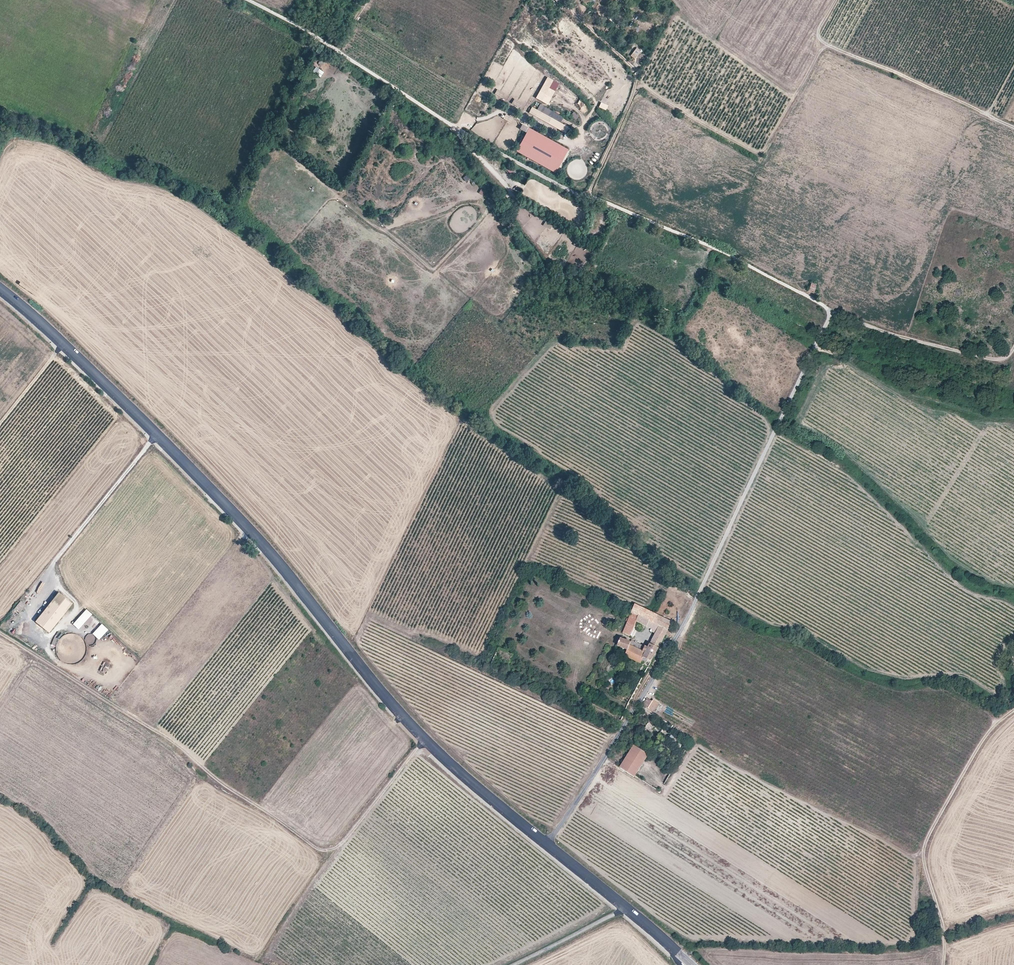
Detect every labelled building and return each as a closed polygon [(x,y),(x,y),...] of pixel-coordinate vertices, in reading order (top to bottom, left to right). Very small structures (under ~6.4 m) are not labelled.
[(627,19),(631,15),(626,10),(616,20),(620,24),(626,18),(627,19)] [(635,60),(642,51),(637,48),(630,57),(635,60)] [(320,76),(324,71),(315,66),(312,71),(320,76)] [(559,83),(547,77),(536,98),(547,104),(559,83)] [(503,98),(505,93),(497,90),(495,95),(503,98)] [(515,99),(511,104),(519,109),(522,104),(515,99)] [(532,107),(529,113),(566,134),(569,128),(532,107)] [(570,116),(576,121),(580,116),(573,112),(570,116)] [(503,119),(511,123),(514,118),(506,114),(503,119)] [(569,150),(530,129),(517,152),(556,174),(569,150)] [(551,230),(553,225),(545,221),(543,226),(551,230)] [(814,293),(817,284),(811,282),(808,291),(814,293)] [(59,593),(36,622),(50,633),(73,604),(59,593)] [(26,605),(21,601),(15,609),(19,613),(26,605)] [(672,622),(634,604),(631,613),(623,633),(630,636),(636,622),(647,627),(649,622),(668,630),(672,622)] [(74,625),(79,629),(92,614),(87,610),(74,625)] [(659,649),(668,630),(649,622),(647,627),(656,632),(649,644),(659,649)] [(93,634),(99,640),(109,630),(102,624),(93,634)] [(652,662),(659,649),(649,644),(648,647),(645,645),(642,651),(629,645),(631,642),(621,638),(617,646),(627,651),(625,656),(641,664),(644,659),(649,661),(652,662)] [(645,645),(632,639),(631,642),(629,645),(642,651),(645,645)] [(659,704),(653,700),(652,701),(647,698),(642,704),(654,713),(659,704)] [(634,774),(647,753),(632,744),(620,765),(634,774)]
